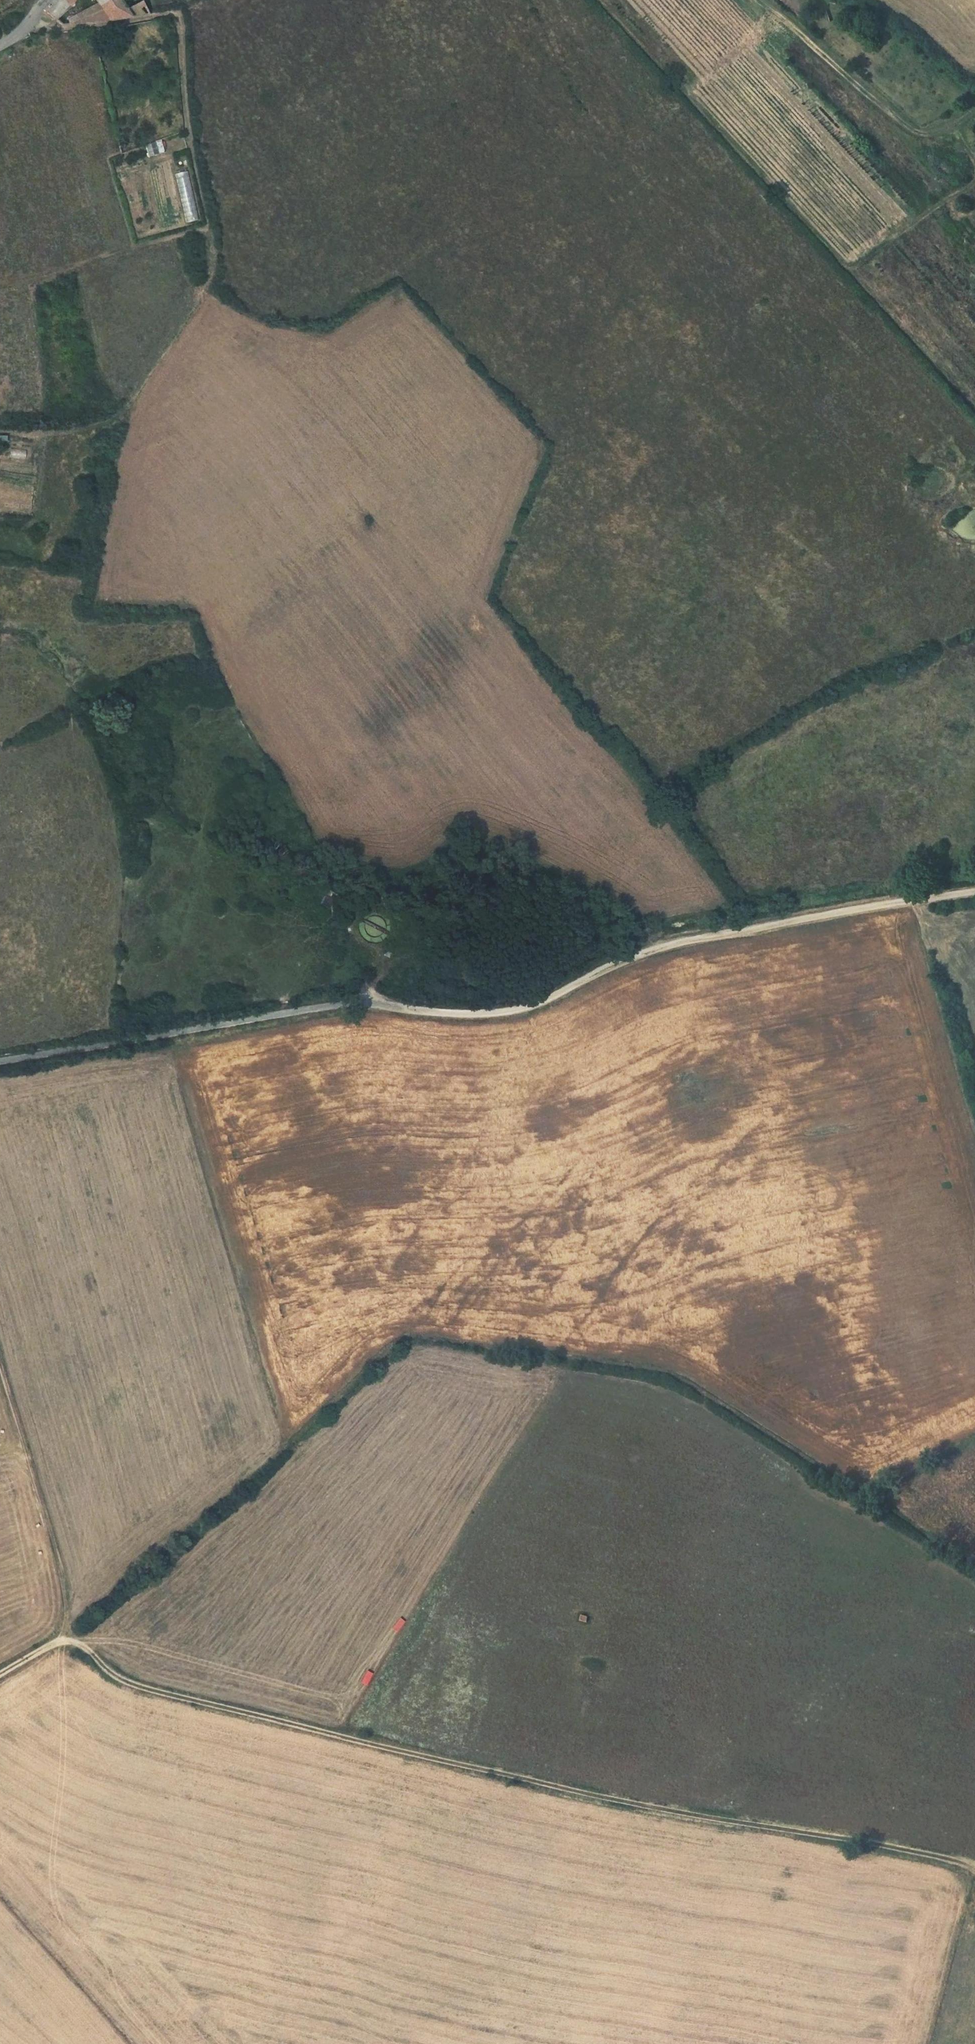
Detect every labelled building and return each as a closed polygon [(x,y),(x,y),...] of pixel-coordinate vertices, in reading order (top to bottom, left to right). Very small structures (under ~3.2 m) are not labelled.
[(38,12),(51,22),(73,0),(49,0),(38,12)] [(72,25),(150,13),(143,0),(138,0),(125,8),(120,0),(100,0),(105,7),(72,17),(72,25)] [(187,171),(175,174),(186,221),(198,218),(187,171)] [(24,461),(26,450),(11,447),(9,458),(24,461)] [(320,906),(334,909),(336,897),(322,895),(320,906)]
